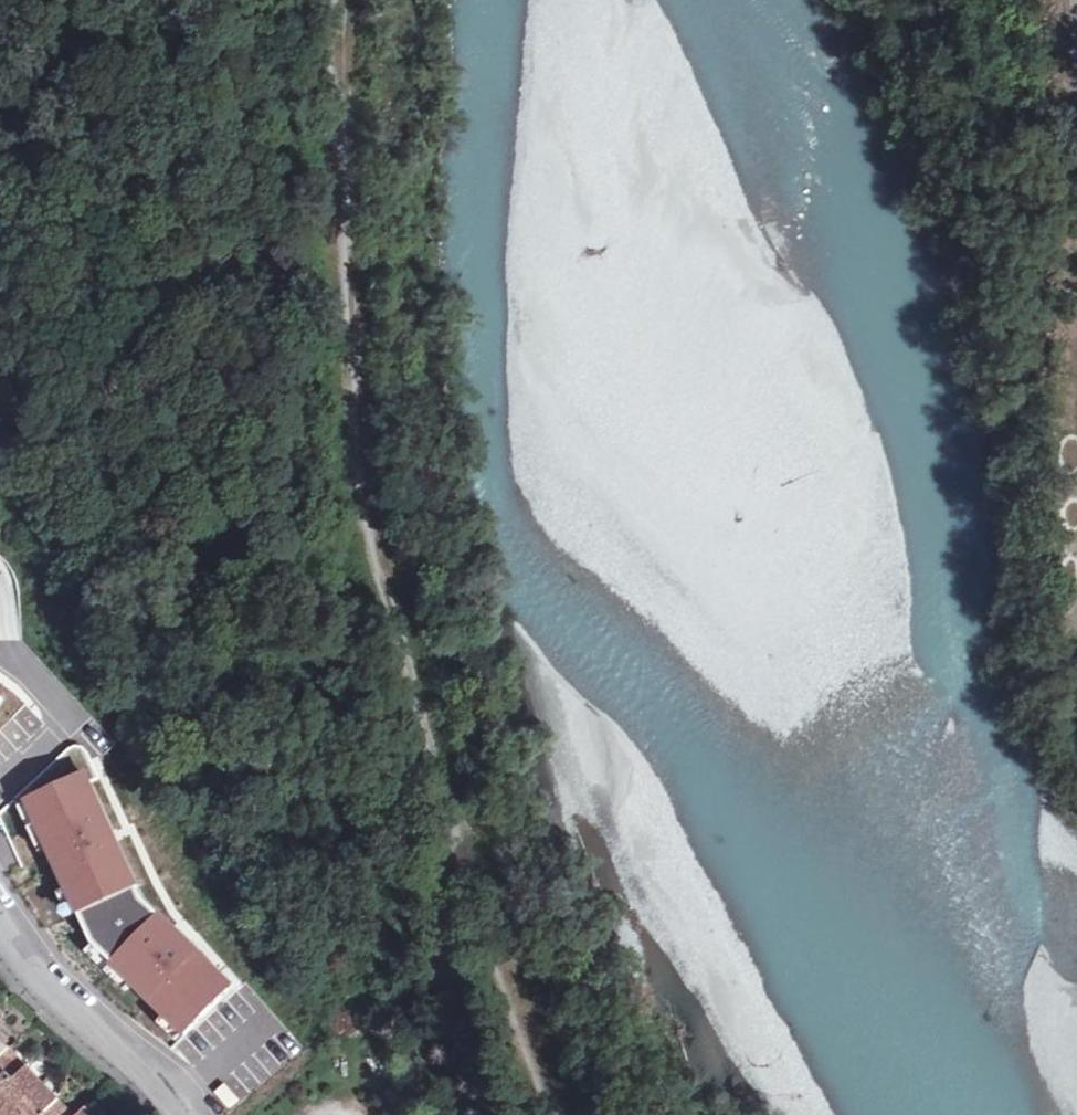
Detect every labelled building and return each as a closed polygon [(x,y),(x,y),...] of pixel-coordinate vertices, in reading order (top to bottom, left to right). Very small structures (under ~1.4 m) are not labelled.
[(29,804),(90,949),(187,1035),(233,988),(198,953),(195,955),(179,939),(183,935),(142,901),(116,843),(113,845),(103,824),(106,822),(86,778),(29,804)] [(9,1014),(0,1004),(0,1023),(9,1014)] [(83,1107),(77,1113),(0,1030),(0,1114),(91,1114),(83,1107)] [(240,1101),(225,1085),(216,1093),(231,1109),(240,1101)]
